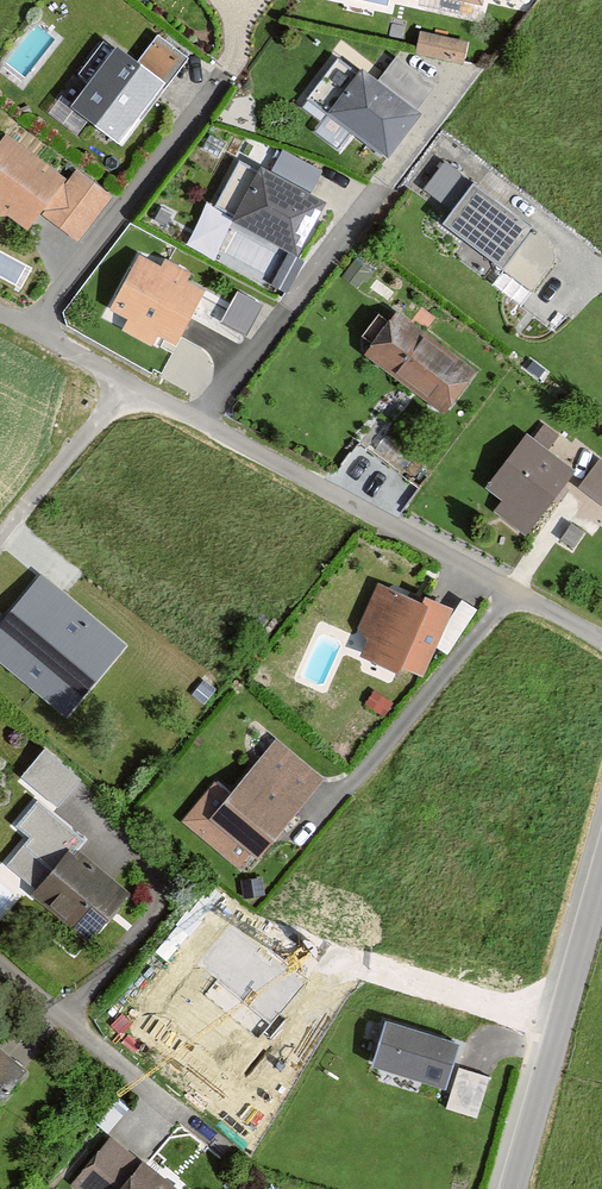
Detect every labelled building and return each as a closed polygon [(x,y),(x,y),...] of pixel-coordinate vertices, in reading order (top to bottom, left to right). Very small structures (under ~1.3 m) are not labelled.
[(470,41),(422,30),(416,51),(465,63),(470,41)] [(162,79),(114,42),(67,103),(115,140),(162,79)] [(421,112),(361,65),(326,110),(386,157),(421,112)] [(3,129),(0,133),(0,218),(21,233),(38,209),(77,237),(111,188),(75,163),(67,175),(3,129)] [(325,197),(258,161),(228,216),(296,252),(325,197)] [(530,222),(471,182),(443,223),(502,264),(530,222)] [(533,221),(504,266),(534,285),(563,241),(533,221)] [(204,282),(133,251),(107,310),(178,341),(204,282)] [(259,300),(234,288),(218,321),(243,333),(259,300)] [(473,369),(390,305),(358,347),(441,411),(473,369)] [(574,472),(523,431),(476,489),(527,530),(574,472)] [(601,497),(601,451),(600,449),(579,481),(601,497)] [(38,572),(0,619),(0,659),(55,703),(113,633),(38,572)] [(376,575),(371,589),(350,646),(421,672),(447,601),(376,575)] [(319,777),(273,739),(210,816),(257,854),(319,777)] [(21,769),(58,803),(84,774),(48,740),(21,769)] [(92,836),(48,804),(20,842),(50,864),(28,894),(89,939),(126,889),(79,854),(92,836)] [(457,1038),(383,1018),(371,1063),(444,1083),(457,1038)] [(0,1044),(0,1100),(27,1065),(0,1044)] [(488,1074),(456,1064),(444,1106),(475,1115),(488,1074)] [(110,1132),(69,1181),(78,1188),(178,1188),(110,1132)]
